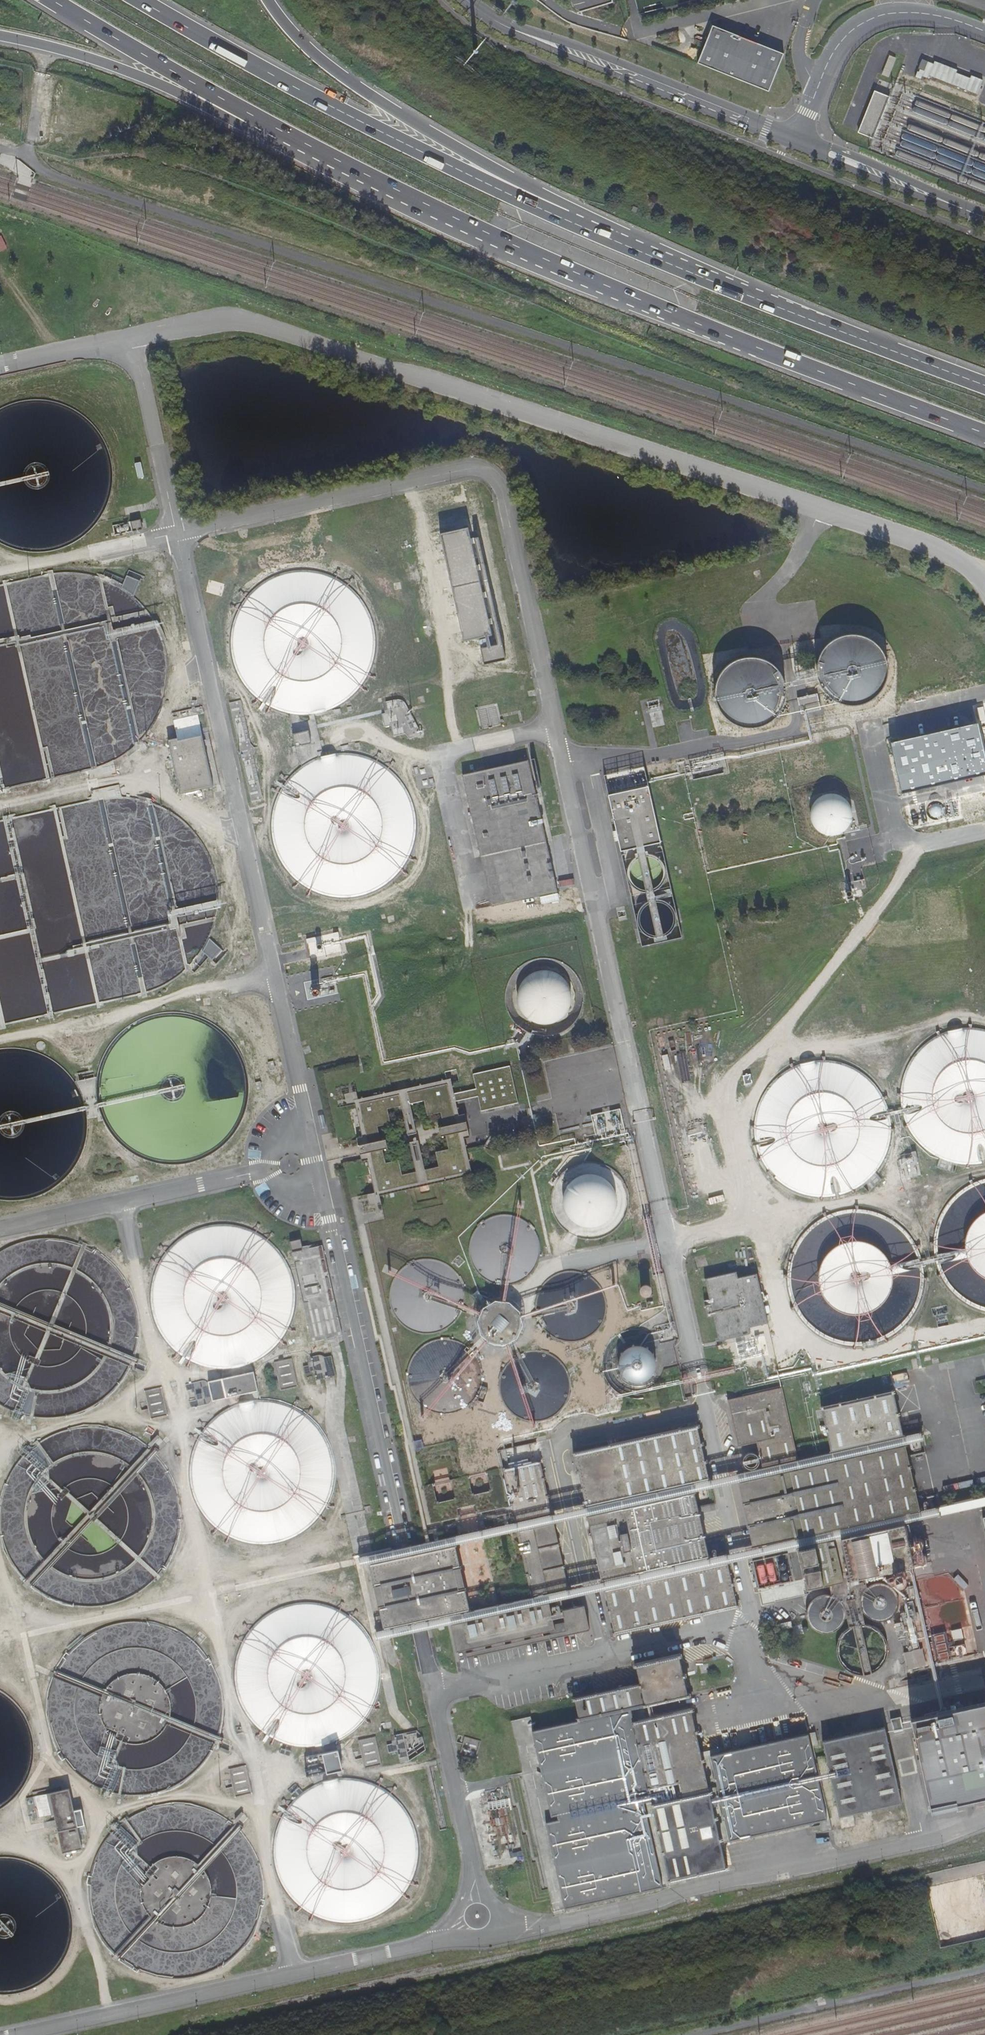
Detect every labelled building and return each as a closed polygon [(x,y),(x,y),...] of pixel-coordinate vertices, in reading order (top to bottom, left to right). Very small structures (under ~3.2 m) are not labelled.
[(784,54),(714,25),(698,63),(769,91),(784,54)] [(881,74),(889,77),(896,57),(888,55),(881,74)] [(917,74),(977,94),(982,79),(922,59),(917,74)] [(874,90),(857,132),(873,138),(889,97),(874,90)] [(470,540),(467,530),(440,536),(464,642),(484,638),(485,641),(487,650),(481,651),(484,665),(504,661),(477,539),(470,540)] [(95,768),(104,765),(111,763),(117,760),(123,757),(129,753),(134,749),(140,745),(145,740),(149,735),(153,729),(157,723),(161,718),(164,711),(166,705),(168,698),(170,692),(171,685),(172,678),(172,671),(172,664),(171,657),(170,651),(168,644),(166,637),(164,631),(161,625),(157,619),(153,613),(149,608),(145,603),(140,598),(134,593),(129,589),(123,586),(117,582),(111,580),(104,577),(97,575),(91,574),(84,573),(77,572),(70,572),(63,573),(56,574),(0,586),(0,788),(95,768)] [(841,704),(852,705),(864,702),(873,696),(880,687),(884,676),(883,664),(879,653),(871,645),(860,639),(849,638),(837,640),(829,646),(822,653),(818,662),(817,672),(818,682),(823,691),(830,699),(841,704)] [(737,724),(748,726),(760,723),(770,716),(777,707),(780,696),(779,684),(775,674),(767,665),(756,660),(745,658),(733,661),(725,666),(718,674),(714,683),(713,693),(714,703),(719,712),(726,719),(737,724)] [(797,697),(799,710),(820,707),(818,694),(797,697)] [(409,697),(385,702),(387,713),(381,714),(383,727),(390,725),(393,738),(416,734),(409,697)] [(229,703),(234,717),(243,714),(239,700),(229,703)] [(311,736),(296,738),(298,749),(313,747),(311,736)] [(168,744),(178,794),(212,787),(202,737),(168,744)] [(528,762),(464,776),(493,905),(557,891),(528,762)] [(607,774),(635,943),(677,936),(649,767),(607,774)] [(844,777),(799,788),(811,839),(856,829),(844,777)] [(146,995),(152,993),(159,991),(165,988),(171,985),(177,981),(183,977),(188,972),(193,968),(198,963),(202,957),(206,951),(209,945),(212,939),(215,933),(217,926),(219,920),(220,913),(220,906),(221,899),(220,892),(220,885),(219,879),(217,872),(215,865),(212,859),(209,853),(206,847),(202,841),(198,836),(193,830),(188,826),(183,821),(177,817),(171,814),(165,810),(159,808),(152,805),(146,803),(139,802),(132,801),(125,800),(118,800),(112,801),(101,803),(0,824),(0,1026),(146,995)] [(559,887),(573,884),(571,878),(558,881),(559,887)] [(506,968),(509,1016),(520,1039),(520,1040),(523,1046),(541,1045),(559,1036),(556,1036),(587,1021),(583,970),(571,945),(534,947),(529,950),(524,950),(524,958),(506,968)] [(355,1108),(362,1140),(356,1142),(361,1163),(366,1162),(374,1197),(375,1200),(379,1199),(471,1178),(463,1142),(455,1105),(479,1099),(482,1114),(516,1106),(508,1069),(473,1077),(475,1091),(453,1096),(450,1081),(358,1102),(354,1103),(355,1108)] [(344,1095),(346,1103),(357,1100),(355,1092),(344,1095)] [(247,1158),(260,1160),(261,1152),(248,1150),(247,1158)] [(937,1167),(951,1170),(953,1163),(938,1160),(937,1167)] [(915,1190),(913,1181),(906,1182),(909,1192),(915,1190)] [(733,1273),(704,1279),(717,1340),(747,1334),(746,1328),(765,1324),(754,1275),(734,1279),(733,1276),(733,1273)] [(650,1291),(650,1288),(649,1287),(647,1285),(643,1285),(641,1288),(640,1291),(642,1294),(648,1294),(650,1291)] [(309,1356),(311,1363),(302,1366),(304,1374),(313,1372),(315,1380),(334,1373),(330,1356),(323,1354),(317,1354),(310,1356),(309,1356)] [(280,1389),(296,1385),(288,1357),(273,1362),(280,1389)] [(255,1390),(258,1387),(254,1370),(221,1378),(226,1397),(255,1390)] [(195,1405),(209,1403),(205,1380),(191,1383),(195,1405)] [(168,1415),(160,1387),(144,1391),(151,1419),(168,1415)] [(548,1619),(545,1607),(588,1597),(601,1593),(611,1636),(734,1609),(725,1567),(739,1564),(743,1563),(784,1553),(793,1551),(803,1593),(840,1584),(831,1543),(838,1541),(847,1582),(909,1569),(900,1527),(937,1519),(968,1512),(984,1508),(984,1496),(966,1501),(934,1508),(917,1511),(905,1458),(903,1448),(919,1444),(921,1442),(921,1440),(920,1439),(919,1434),(898,1438),(889,1396),(819,1411),(829,1454),(795,1462),(779,1391),(724,1403),(735,1450),(753,1446),(758,1470),(725,1478),(720,1479),(706,1482),(694,1431),(570,1458),(582,1509),(568,1512),(556,1515),(549,1516),(532,1446),(496,1454),(500,1471),(484,1474),(488,1493),(471,1498),(466,1478),(449,1482),(454,1502),(437,1506),(433,1486),(419,1489),(428,1527),(455,1520),(454,1512),(473,1508),(475,1515),(508,1508),(511,1524),(406,1548),(387,1552),(354,1560),(356,1569),(366,1567),(380,1631),(372,1633),(374,1645),(409,1637),(423,1634),(448,1628),(454,1654),(552,1632),(550,1622),(561,1620),(564,1633),(465,1655),(466,1659),(586,1632),(581,1608),(560,1613),(559,1616),(548,1619)] [(434,1479),(435,1485),(448,1483),(447,1477),(434,1479)] [(772,1563),(764,1565),(768,1583),(776,1581),(772,1563)] [(760,1584),(768,1583),(764,1565),(755,1567),(760,1584)] [(899,1608),(899,1601),(899,1597),(896,1591),(891,1587),(886,1584),(879,1583),(873,1585),(868,1588),(864,1593),(861,1604),(862,1610),(865,1616),(869,1620),(875,1623),(881,1623),(888,1622),(893,1619),(897,1614),(899,1608)] [(760,1587),(761,1601),(801,1598),(800,1584),(760,1587)] [(845,1623),(846,1617),(846,1611),(844,1604),(839,1599),(834,1596),(827,1595),(821,1596),(815,1599),(811,1603),(808,1609),(807,1615),(809,1622),(812,1627),(817,1631),(823,1634),(829,1634),(835,1632),(841,1629),(845,1623)] [(885,1653),(884,1646),(883,1642),(880,1636),(875,1631),(868,1628),(861,1628),(855,1629),(848,1632),(843,1637),(840,1644),(839,1651),(840,1658),(843,1664),(848,1669),(854,1672),(861,1674),(868,1673),(874,1670),(879,1666),(883,1660),(885,1653)] [(951,1631),(953,1643),(963,1641),(961,1629),(951,1631)] [(947,1633),(932,1636),(935,1663),(961,1660),(959,1648),(950,1649),(947,1633)] [(907,1669),(926,1665),(922,1649),(903,1653),(907,1669)] [(634,1724),(631,1708),(688,1695),(679,1657),(636,1667),(640,1685),(574,1701),(579,1720),(533,1731),(552,1814),(557,1813),(558,1817),(546,1820),(565,1905),(660,1884),(641,1798),(639,1792),(650,1789),(679,1782),(682,1795),(648,1803),(666,1879),(725,1865),(690,1712),(634,1724)] [(930,1805),(984,1793),(984,1699),(910,1716),(930,1805)] [(880,1727),(819,1741),(836,1815),(897,1801),(880,1727)] [(391,1740),(392,1743),(387,1745),(389,1752),(396,1751),(398,1761),(402,1762),(424,1750),(425,1747),(424,1741),(421,1735),(417,1731),(416,1730),(395,1734),(395,1737),(393,1739),(391,1740)] [(805,1734),(711,1756),(731,1839),(824,1818),(805,1734)] [(364,1769),(381,1765),(374,1736),(358,1740),(364,1769)] [(461,1750),(475,1754),(478,1740),(465,1737),(461,1750)] [(310,1775),(341,1768),(337,1749),(306,1757),(310,1775)] [(250,1794),(244,1765),(229,1769),(235,1797),(250,1794)] [(68,1789),(25,1798),(30,1819),(53,1815),(62,1852),(82,1848),(68,1789)] [(828,1819),(819,1821),(821,1830),(829,1829),(828,1819)] [(884,1821),(869,1825),(872,1837),(887,1833),(884,1821)]
